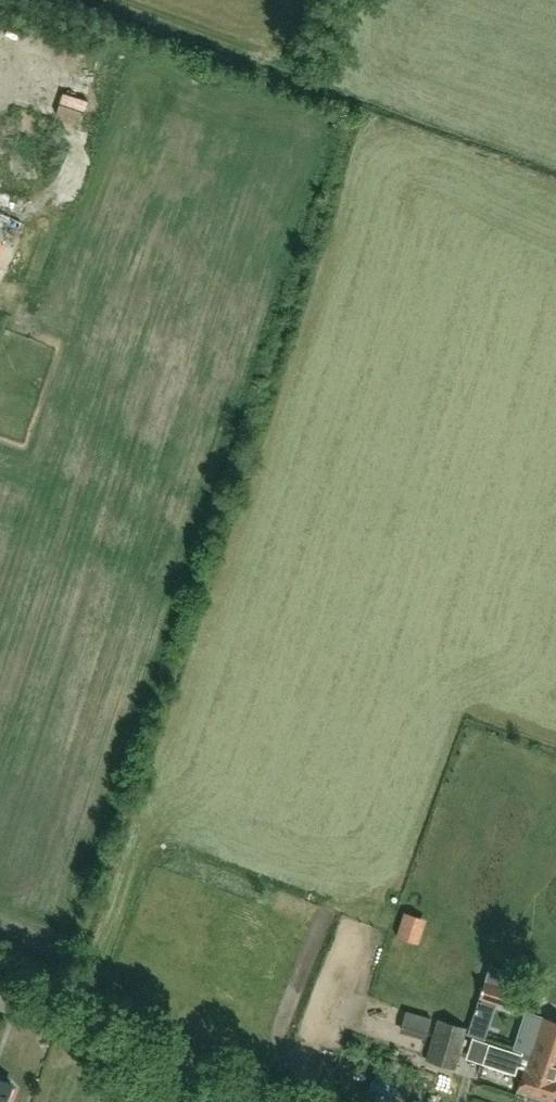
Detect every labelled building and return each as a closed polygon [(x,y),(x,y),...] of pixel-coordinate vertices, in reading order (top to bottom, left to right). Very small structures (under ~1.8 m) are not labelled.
[(483,980),(482,983),(479,999),(482,1000),(512,1009),(514,1001),(517,990),(483,980)] [(527,1004),(542,1013),(551,999),(536,990),(527,1004)] [(439,1011),(436,1021),(425,1060),(454,1068),(465,1029),(449,1024),(452,1015),(439,1011)] [(529,1052),(521,1049),(520,1050),(531,1054),(530,1055),(549,1061),(551,1055),(555,1057),(555,1020),(542,1015),(529,1052)] [(531,1054),(520,1050),(520,1051),(470,1035),(486,1041),(480,1061),(513,1072),(515,1064),(522,1066),(515,1087),(551,1099),(555,1084),(555,1077),(554,1076),(555,1070),(555,1057),(551,1055),(549,1061),(530,1055),(531,1054)] [(3,1101),(10,1101),(14,1089),(9,1084),(11,1081),(0,1077),(0,1101),(3,1101)]
